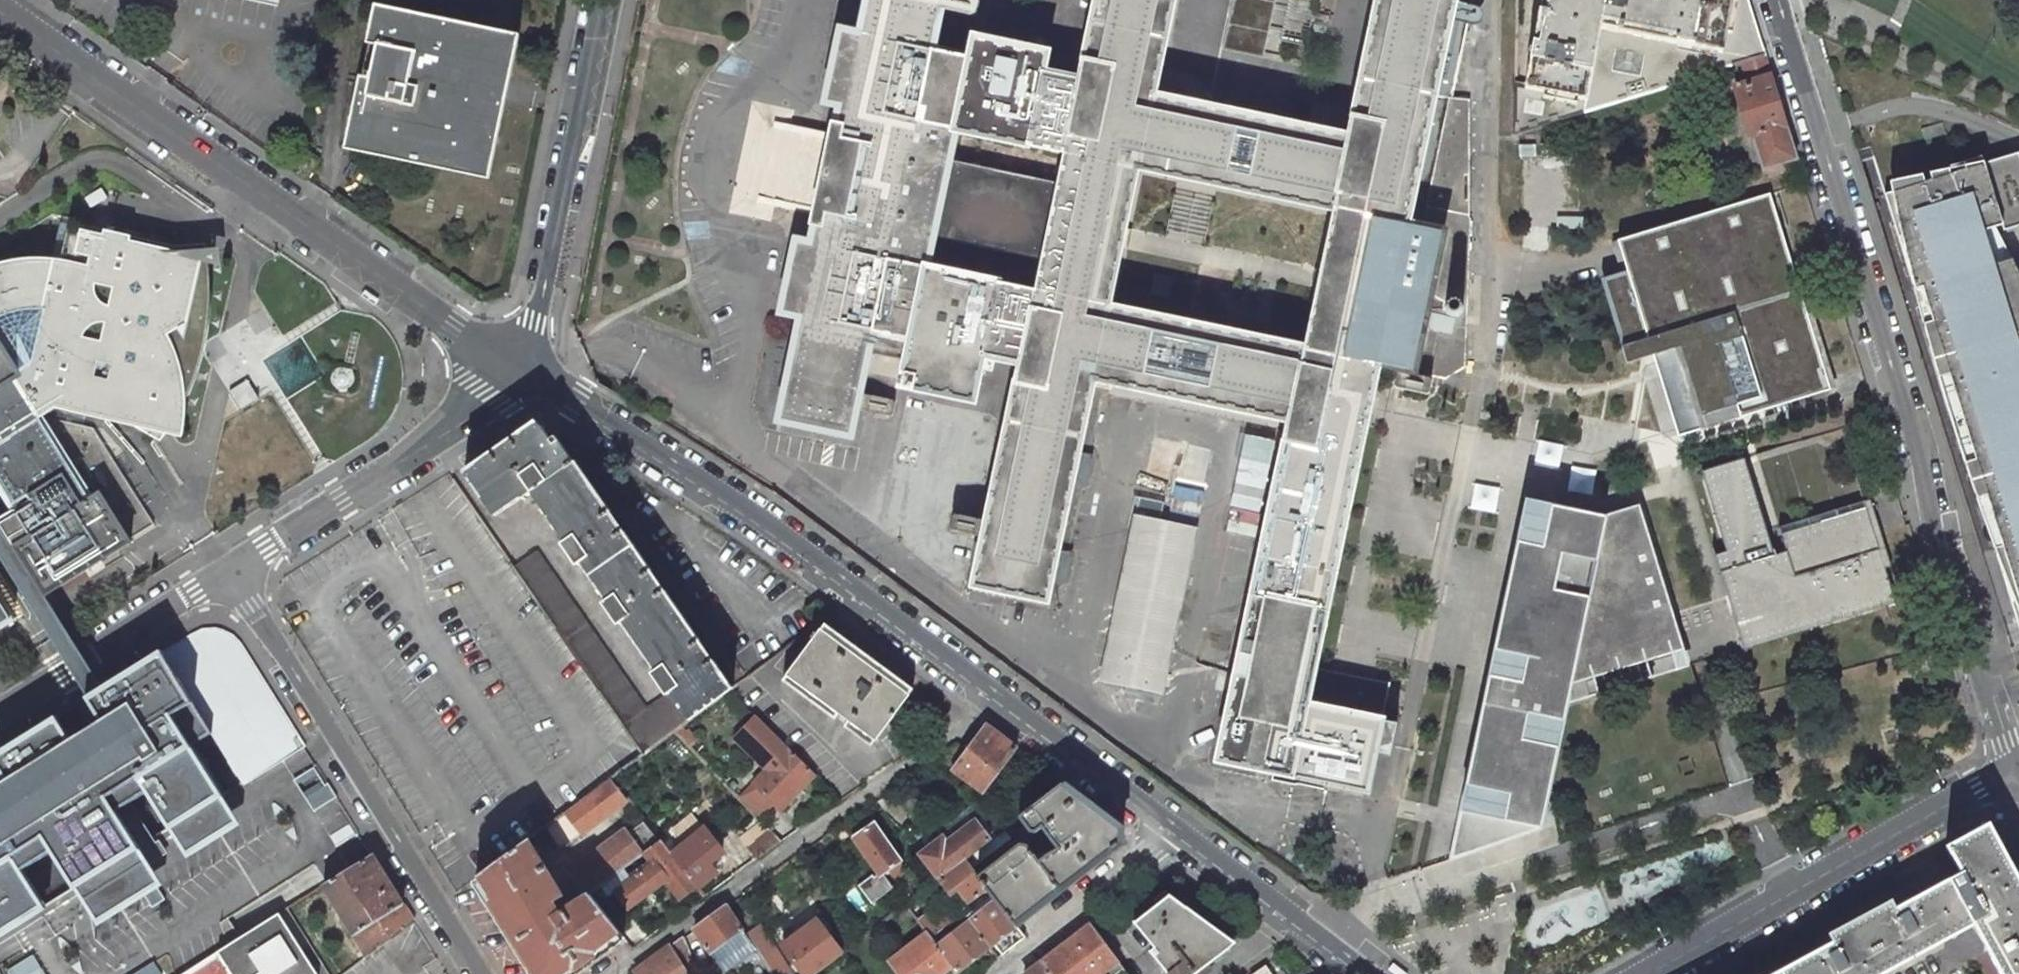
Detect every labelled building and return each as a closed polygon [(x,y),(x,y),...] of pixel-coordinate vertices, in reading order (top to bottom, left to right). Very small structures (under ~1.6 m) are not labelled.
[(1371,398),(1378,368),(1414,376),(1430,304),(1445,231),(1408,223),(1455,0),(1378,0),(1349,136),(1331,132),(1154,95),(1174,0),(1097,0),(1080,79),(1044,72),(1048,52),(974,37),(970,56),(934,49),(944,0),(867,0),(860,33),(841,29),(825,103),(840,106),(834,134),(817,215),(811,242),(796,239),(781,313),(800,317),(778,421),(852,437),(866,372),(902,379),(901,386),(975,401),(984,356),(1020,364),(973,585),(1047,601),(1053,577),(1058,550),(1078,453),(1093,382),(1288,423),(1217,761),(1366,792),(1380,722),(1306,706),(1371,398)] [(1224,50),(1263,58),(1275,0),(1234,0),(1224,50)] [(1263,58),(1303,67),(1317,0),(1275,0),(1263,58)] [(1722,52),(1600,28),(1586,101),(1528,89),(1528,83),(1515,81),(1514,133),(1744,62),(1764,56),(1747,0),(1732,0),(1722,52)] [(1732,0),(1543,0),(1528,83),(1528,89),(1586,101),(1600,28),(1722,52),(1732,0)] [(399,13),(377,8),(372,32),(370,45),(363,78),(359,96),(355,112),(348,147),(353,148),(382,154),(390,156),(397,158),(404,159),(417,162),(430,165),(431,165),(437,166),(450,169),(451,169),(452,169),(464,172),(488,177),(492,155),(495,141),(499,121),(502,108),(502,107),(505,94),(507,88),(509,74),(510,72),(511,67),(512,61),(517,38),(494,33),(492,33),(487,31),(480,30),(472,28),(453,24),(446,23),(440,21),(435,21),(419,17),(399,13)] [(1728,109),(1740,105),(1735,87),(1750,82),(1757,80),(1771,76),(1764,56),(1744,62),(1746,69),(1731,74),(1734,83),(1722,87),(1728,109)] [(1763,168),(1796,159),(1786,127),(1783,115),(1781,110),(1779,105),(1775,90),(1771,76),(1757,80),(1750,82),(1735,87),(1740,105),(1741,108),(1742,111),(1744,115),(1750,137),(1754,137),(1763,168)] [(1994,228),(2001,226),(2002,231),(2005,230),(2018,226),(2018,159),(2017,154),(1883,195),(2018,633),(2018,278),(1994,228)] [(1808,317),(1769,193),(1746,199),(1649,229),(1618,238),(1628,271),(1649,339),(1623,347),(1628,364),(1654,356),(1662,353),(1657,338),(1667,335),(1696,430),(1830,389),(1808,317)] [(199,361),(201,356),(203,348),(204,341),(206,331),(209,310),(209,300),(209,284),(209,274),(208,258),(206,245),(205,243),(182,245),(179,242),(98,224),(62,216),(52,259),(39,258),(29,259),(16,261),(3,263),(0,264),(0,484),(32,536),(16,546),(47,595),(132,542),(101,493),(92,499),(41,417),(55,408),(130,426),(136,427),(161,441),(166,433),(183,437),(185,426),(186,417),(187,396),(194,376),(199,361)] [(1649,339),(1628,271),(1602,279),(1623,347),(1649,339)] [(1678,436),(1696,430),(1667,335),(1657,338),(1662,353),(1654,356),(1678,436)] [(286,397),(323,373),(300,337),(263,360),(286,397)] [(247,380),(229,391),(240,409),(258,397),(247,380)] [(670,692),(689,719),(729,690),(731,688),(556,436),(551,439),(542,426),(516,442),(514,439),(464,470),(496,516),(521,497),(526,504),(535,498),(565,541),(563,543),(577,564),(580,562),(606,600),(604,602),(619,624),(621,622),(655,671),(653,673),(667,694),(670,692)] [(1745,467),(1742,457),(1736,458),(1728,461),(1709,467),(1707,468),(1710,478),(1704,481),(1724,544),(1726,551),(1714,554),(1721,574),(1724,584),(1727,595),(1732,610),(1739,608),(1745,626),(1804,607),(1811,629),(1812,628),(1818,626),(1837,620),(1840,619),(1843,618),(1852,616),(1871,609),(1897,601),(1887,570),(1886,566),(1885,565),(1882,554),(1876,535),(1876,534),(1873,527),(1865,500),(1807,518),(1795,522),(1779,527),(1786,549),(1788,553),(1774,557),(1766,531),(1745,467)] [(1601,515),(1526,499),(1500,623),(1489,677),(1483,704),(1480,718),(1470,768),(1467,784),(1461,810),(1466,811),(1457,855),(1510,837),(1540,827),(1546,801),(1549,785),(1552,774),(1563,720),(1566,703),(1568,693),(1601,515)] [(1568,693),(1566,703),(1689,664),(1681,637),(1671,604),(1653,547),(1643,515),(1639,502),(1601,515),(1592,564),(1568,693)] [(1161,693),(1162,693),(1169,658),(1171,646),(1176,622),(1181,598),(1188,562),(1196,528),(1154,519),(1152,518),(1136,515),(1133,527),(1128,550),(1121,586),(1108,645),(1101,681),(1119,685),(1132,687),(1135,688),(1143,690),(1161,693)] [(537,550),(513,566),(570,647),(599,690),(643,753),(674,730),(689,719),(670,692),(667,694),(646,709),(537,550)] [(15,620),(0,596),(0,629),(15,620)] [(786,674),(876,740),(910,694),(821,628),(817,633),(815,631),(811,636),(813,638),(786,674)] [(41,896),(16,856),(45,837),(71,877),(112,851),(121,846),(112,830),(127,821),(111,796),(127,786),(152,827),(173,813),(205,793),(181,753),(200,742),(159,672),(106,705),(87,717),(93,727),(63,746),(57,736),(1,771),(7,781),(0,786),(0,922),(41,896)] [(762,757),(771,766),(788,748),(779,739),(756,717),(735,738),(758,760),(762,757)] [(984,792),(1017,749),(985,724),(966,749),(952,768),(984,792)] [(937,757),(952,768),(966,749),(957,743),(937,757)] [(780,809),(814,774),(788,748),(771,766),(754,783),(780,809)] [(583,833),(628,799),(610,778),(580,801),(565,811),(583,833)] [(1020,842),(976,876),(986,888),(996,901),(1015,925),(1122,842),(1122,827),(1063,783),(1020,817),(1030,831),(1036,832),(1042,828),(1057,848),(1048,853),(1040,859),(1027,843),(1020,842)] [(981,816),(972,805),(937,832),(941,837),(920,854),(939,878),(940,877),(963,859),(990,839),(975,820),(981,816)] [(561,849),(583,833),(565,811),(546,825),(561,849)] [(139,842),(127,821),(112,830),(121,846),(125,851),(139,842)] [(883,874),(901,862),(873,822),(852,837),(878,874),(880,877),(883,874)] [(1781,969),(1783,973),(1880,973),(1973,924),(1979,920),(1985,932),(1994,948),(1988,951),(2000,973),(2018,973),(2018,881),(1987,822),(1946,845),(1961,872),(1895,907),(1891,899),(1829,933),(1833,941),(1781,969)] [(561,849),(546,825),(536,833),(551,859),(562,851),(561,849)] [(705,828),(672,854),(696,885),(698,887),(716,872),(708,862),(723,851),(705,828)] [(628,833),(574,872),(590,895),(620,872),(643,854),(628,833)] [(999,845),(993,838),(990,839),(963,859),(969,867),(999,845)] [(624,937),(596,903),(590,895),(555,916),(547,904),(562,895),(528,839),(475,878),(534,973),(573,973),(624,937)] [(679,898),(696,885),(672,854),(661,841),(645,853),(653,863),(616,891),(629,907),(666,880),(679,898)] [(403,904),(372,855),(369,857),(324,886),(328,893),(354,935),(366,954),(367,956),(381,945),(414,921),(403,904)] [(969,901),(986,888),(976,876),(969,867),(963,859),(940,877),(951,892),(958,886),(969,901)] [(909,873),(908,871),(901,862),(883,874),(880,877),(878,874),(874,877),(872,875),(857,885),(871,905),(893,889),(891,886),(909,873)] [(627,880),(620,872),(590,895),(596,903),(627,880)] [(152,908),(165,900),(151,876),(137,885),(152,908)] [(1168,973),(1195,973),(1231,946),(1182,910),(1187,907),(1169,894),(1134,922),(1154,946),(1149,950),(1168,973)] [(933,909),(918,921),(927,933),(952,966),(956,971),(993,942),(1002,954),(1024,937),(1021,933),(1015,925),(996,901),(951,935),(944,926),(946,925),(933,909)] [(727,904),(694,928),(725,970),(756,948),(747,935),(727,904)] [(276,916),(228,946),(207,960),(184,973),(313,973),(276,916)] [(805,973),(813,973),(842,952),(817,919),(783,945),(805,973)] [(1117,960),(1090,924),(1042,961),(1052,973),(1102,973),(1101,973),(1117,960)] [(747,935),(756,948),(773,973),(786,973),(782,967),(782,963),(759,928),(747,935)] [(952,966),(927,933),(891,961),(901,973),(941,973),(952,966)] [(670,945),(688,973),(692,973),(699,969),(683,936),(670,945)] [(670,945),(635,971),(638,973),(688,973),(670,945)] [(1042,961),(1025,973),(1052,973),(1042,961)] [(1252,973),(1270,973),(1264,965),(1252,973)]
